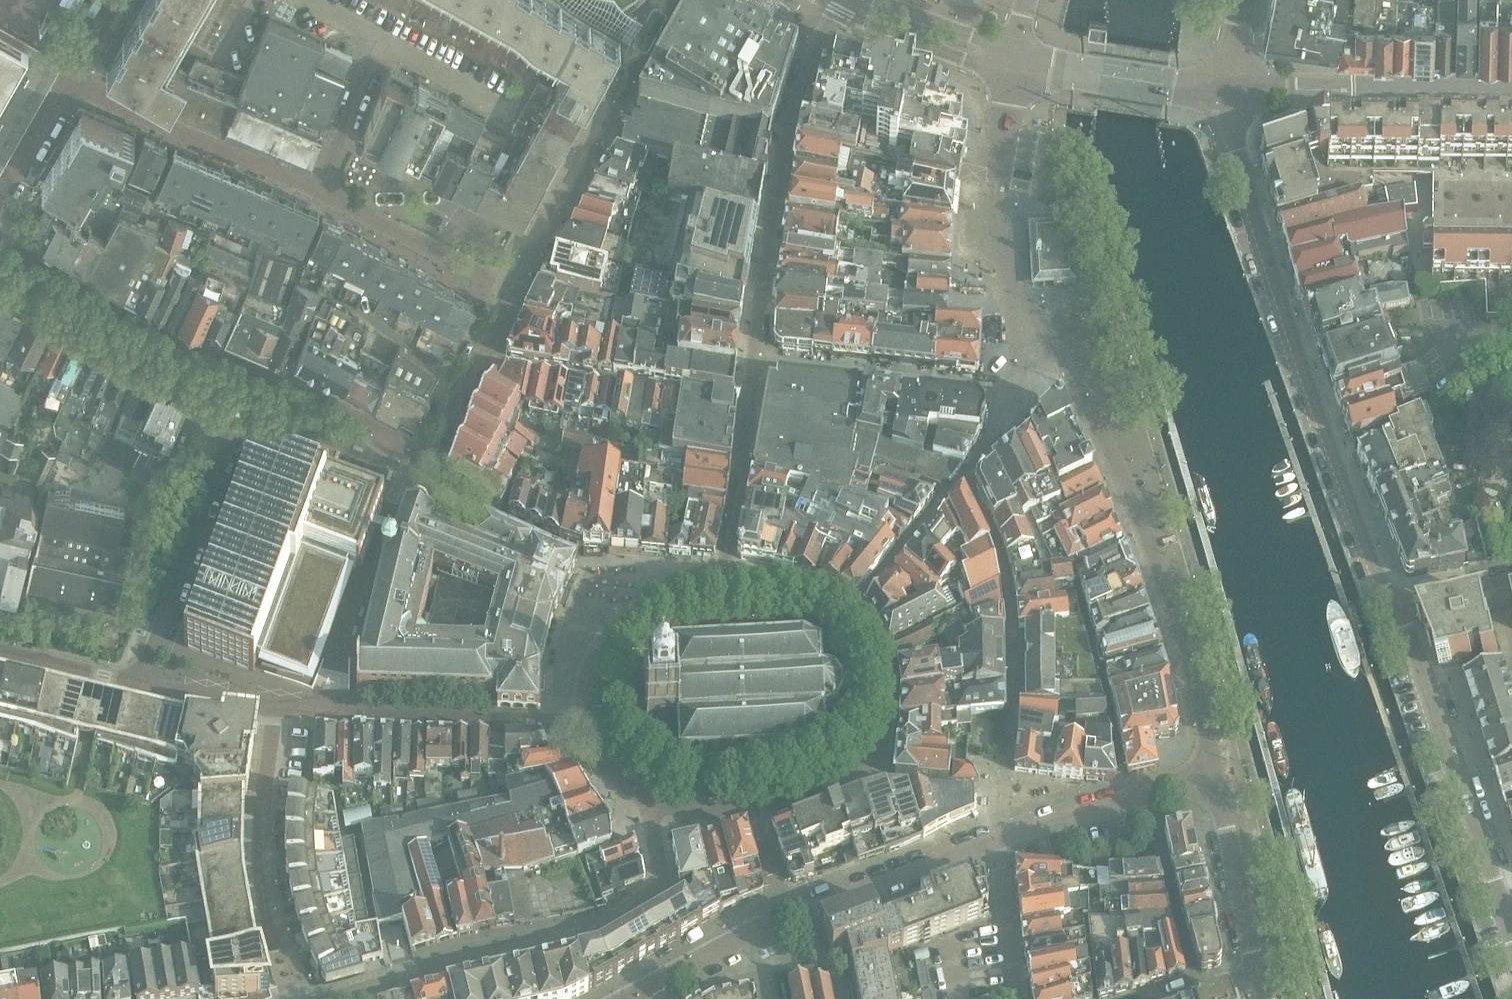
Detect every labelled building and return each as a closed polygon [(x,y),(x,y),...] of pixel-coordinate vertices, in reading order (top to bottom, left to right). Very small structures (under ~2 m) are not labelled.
[(107,67),(171,103),(187,74),(162,59),(167,49),(179,56),(189,37),(213,50),(242,0),(145,0),(107,67)] [(621,40),(548,0),(376,0),(521,81),(538,51),(567,67),(556,88),(586,104),(621,40)] [(798,48),(711,0),(696,0),(654,75),(655,75),(638,105),(639,106),(643,108),(707,124),(771,135),(798,48)] [(1263,38),(1335,46),(1340,28),(1349,0),(1271,0),(1263,38)] [(1390,66),(1390,29),(1394,29),(1394,12),(1411,12),(1411,4),(1411,0),(1349,0),(1340,28),(1355,28),(1355,19),(1367,20),(1367,32),(1374,33),(1374,65),(1390,66)] [(1453,67),(1456,0),(1434,0),(1434,4),(1432,67),(1453,67)] [(1478,68),(1479,19),(1474,18),(1475,0),(1456,0),(1453,67),(1478,68)] [(1479,19),(1478,68),(1497,68),(1499,0),(1479,0),(1479,19)] [(1497,68),(1511,68),(1511,0),(1499,0),(1497,68)] [(1411,4),(1411,12),(1410,66),(1432,67),(1434,4),(1411,4)] [(1390,66),(1410,66),(1411,12),(1394,12),(1394,29),(1390,29),(1390,66)] [(1355,19),(1355,28),(1354,64),(1374,65),(1374,33),(1367,32),(1367,20),(1355,19)] [(322,42),(269,21),(255,54),(338,89),(343,77),(344,77),(344,76),(314,64),(322,42)] [(1105,40),(1107,27),(1090,24),(1088,37),(1105,40)] [(1336,64),(1354,64),(1355,28),(1340,28),(1335,46),(1336,46),(1336,64)] [(7,147),(1,138),(22,121),(15,113),(36,96),(29,88),(50,71),(44,63),(46,60),(0,34),(0,152),(7,147)] [(325,43),(325,44),(317,62),(344,74),(352,56),(325,43)] [(914,70),(837,53),(833,72),(824,70),(813,116),(804,114),(797,145),(802,145),(801,146),(844,156),(843,157),(851,159),(955,183),(955,181),(958,182),(967,142),(957,140),(962,121),(947,98),(945,97),(928,93),(930,84),(912,80),(914,70)] [(255,54),(245,78),(282,94),(279,102),(324,121),(338,89),(255,54)] [(199,115),(219,68),(197,58),(187,74),(171,103),(172,104),(199,115)] [(199,115),(224,126),(245,78),(219,68),(199,115)] [(388,76),(384,84),(361,141),(387,154),(415,168),(440,118),(450,98),(422,85),(391,69),(388,76)] [(282,94),(245,78),(224,126),(262,142),(279,102),(282,94)] [(539,79),(526,104),(572,130),(586,104),(556,88),(539,79)] [(451,187),(481,127),(486,118),(450,98),(440,118),(476,136),(466,155),(448,146),(432,177),(451,187)] [(321,129),(324,121),(279,102),(262,142),(309,162),(322,130),(321,129)] [(558,155),(572,130),(526,104),(512,129),(518,133),(558,155)] [(618,147),(617,147),(639,154),(640,153),(648,156),(674,162),(711,169),(763,182),(768,160),(765,159),(771,135),(707,124),(643,108),(639,106),(635,125),(631,125),(629,134),(625,133),(622,148),(618,147)] [(118,176),(136,132),(82,110),(63,144),(118,176)] [(1417,115),(1417,119),(1311,117),(1311,124),(1301,127),(1301,125),(1271,135),(1274,146),(1261,150),(1265,163),(1259,165),(1276,217),(1361,195),(1372,193),(1373,172),(1433,173),(1432,227),(1425,227),(1422,230),(1422,252),(1431,253),(1431,289),(1484,286),(1485,320),(1511,320),(1511,116),(1417,115)] [(451,187),(476,199),(489,174),(506,139),(481,127),(451,187)] [(505,156),(546,178),(558,155),(518,133),(505,156)] [(169,146),(145,136),(119,196),(126,199),(120,213),(138,220),(169,146)] [(118,176),(63,144),(53,161),(110,194),(110,192),(118,176)] [(643,171),(648,156),(640,153),(639,154),(617,147),(609,161),(643,171)] [(798,147),(795,168),(847,178),(851,159),(843,157),(798,147)] [(200,159),(176,149),(154,202),(178,212),(200,159)] [(505,156),(494,177),(534,200),(546,178),(505,156)] [(202,222),(224,169),(200,159),(178,212),(202,222)] [(851,159),(847,178),(866,182),(866,184),(873,185),(870,204),(951,218),(953,199),(955,183),(851,159)] [(102,212),(110,194),(53,161),(43,178),(74,196),(102,212)] [(609,161),(596,182),(635,192),(639,175),(642,176),(643,171),(609,161)] [(668,199),(681,203),(689,205),(758,222),(765,182),(763,182),(711,169),(674,162),(668,199)] [(791,195),(842,204),(843,200),(870,204),(873,185),(866,184),(866,182),(847,178),(795,168),(791,195)] [(226,232),(248,179),(224,169),(202,222),(226,232)] [(494,177),(489,174),(476,199),(523,223),(534,200),(494,177)] [(256,227),(272,189),(248,179),(226,232),(250,242),(256,227)] [(643,193),(635,192),(596,182),(587,196),(567,231),(627,246),(643,193)] [(1276,217),(1283,239),(1365,217),(1403,212),(1416,211),(1415,185),(1372,193),(1361,195),(1276,217)] [(279,237),(295,199),(272,189),(256,227),(279,237)] [(42,246),(72,264),(90,229),(97,216),(113,225),(120,213),(126,199),(119,196),(110,192),(110,194),(102,212),(74,196),(72,200),(63,195),(40,238),(42,246)] [(871,227),(871,222),(873,209),(842,204),(791,195),(788,214),(840,222),(871,227)] [(318,211),(295,199),(279,237),(303,247),(318,211)] [(744,302),(758,222),(689,205),(687,214),(682,213),(671,254),(676,255),(669,283),(744,302)] [(873,209),(871,222),(871,227),(893,230),(951,239),(951,221),(873,209)] [(1283,239),(1295,282),(1340,271),(1334,250),(1343,248),(1344,254),(1349,256),(1352,268),(1357,266),(1356,262),(1408,251),(1404,237),(1403,212),(1365,217),(1283,239)] [(143,222),(138,220),(120,213),(113,225),(97,216),(90,229),(72,264),(125,296),(140,264),(148,248),(154,238),(160,229),(143,222)] [(840,222),(788,214),(785,238),(836,248),(840,222)] [(299,278),(318,286),(319,284),(342,230),(344,226),(338,224),(324,218),(299,278)] [(171,221),(162,242),(154,238),(148,248),(140,264),(125,296),(126,297),(150,310),(168,272),(170,273),(175,262),(179,253),(188,226),(171,221)] [(1033,286),(1076,283),(1072,222),(1029,226),(1033,286)] [(342,230),(319,284),(357,301),(362,290),(367,280),(381,247),(362,236),(360,240),(356,238),(358,234),(344,226),(342,230)] [(890,243),(889,258),(903,260),(950,265),(951,239),(893,230),(890,243)] [(627,246),(567,231),(556,253),(620,269),(627,246)] [(262,240),(257,261),(251,282),(247,294),(226,339),(243,346),(249,349),(258,352),(269,357),(286,317),(284,317),(299,278),(304,258),(282,252),(284,246),(262,240)] [(784,245),(782,262),(824,270),(838,270),(853,273),(855,257),(784,245)] [(367,280),(362,290),(382,299),(399,262),(400,258),(391,255),(391,256),(387,255),(388,251),(381,247),(367,280)] [(579,293),(627,302),(630,302),(637,273),(620,269),(556,253),(540,283),(563,289),(579,293)] [(859,258),(855,257),(853,273),(838,270),(824,270),(782,262),(779,281),(829,287),(866,294),(867,295),(869,277),(857,274),(859,258)] [(400,258),(399,262),(382,299),(376,313),(394,325),(418,269),(410,265),(409,267),(405,265),(407,262),(400,258)] [(863,312),(933,318),(947,319),(949,302),(906,299),(880,296),(883,262),(859,258),(857,274),(869,277),(867,295),(866,294),(863,312)] [(171,273),(154,312),(168,318),(188,273),(190,269),(175,262),(170,273),(171,273)] [(896,264),(883,262),(880,296),(906,299),(906,286),(950,289),(951,268),(896,264)] [(1302,305),(1359,291),(1352,268),(1340,271),(1295,282),(1302,305)] [(418,269),(394,325),(411,336),(422,313),(436,283),(437,280),(436,279),(428,276),(427,277),(424,276),(425,273),(418,269)] [(168,318),(180,324),(201,279),(188,273),(168,318)] [(638,274),(637,273),(630,302),(670,310),(741,323),(744,302),(669,283),(647,277),(638,274)] [(202,275),(201,279),(180,324),(183,325),(214,338),(216,338),(217,337),(218,336),(219,336),(223,337),(236,306),(235,305),(241,291),(202,275)] [(269,357),(286,364),(298,333),(302,330),(321,287),(318,286),(299,278),(284,317),(286,317),(269,357)] [(829,287),(779,281),(777,302),(820,308),(818,324),(818,326),(837,329),(839,313),(837,311),(824,309),(825,308),(827,297),(843,299),(842,309),(863,312),(866,294),(829,287)] [(428,348),(453,294),(454,292),(436,283),(422,313),(429,315),(417,341),(428,348)] [(558,300),(563,289),(540,283),(527,309),(546,313),(553,299),(558,300)] [(906,299),(949,302),(950,289),(906,286),(906,299)] [(1364,307),(1359,291),(1302,305),(1316,350),(1383,329),(1388,327),(1382,308),(1409,303),(1406,288),(1386,287),(1367,291),(1369,305),(1364,307)] [(2,356),(26,308),(0,293),(0,354),(2,356)] [(453,294),(428,348),(444,359),(465,328),(462,325),(472,302),(453,294)] [(667,359),(662,358),(664,347),(666,334),(670,310),(630,302),(627,302),(621,331),(614,371),(650,376),(665,378),(667,359)] [(777,302),(775,320),(818,324),(820,308),(777,302)] [(296,361),(320,374),(334,344),(331,343),(338,324),(344,329),(350,317),(353,313),(333,303),(328,316),(317,311),(296,361)] [(0,361),(0,364),(26,378),(52,322),(26,308),(2,356),(0,361)] [(670,310),(666,334),(738,343),(741,323),(670,310)] [(837,329),(818,326),(814,352),(832,354),(834,341),(839,341),(842,325),(846,325),(847,314),(839,313),(837,329)] [(512,355),(553,362),(562,323),(562,322),(562,321),(525,314),(508,350),(512,355)] [(834,341),(832,354),(870,359),(878,317),(847,314),(846,325),(842,325),(839,341),(834,341)] [(369,328),(350,317),(344,329),(338,324),(331,343),(334,344),(320,374),(344,387),(362,349),(365,343),(369,328)] [(914,320),(878,317),(870,359),(934,366),(936,338),(913,336),(914,320)] [(933,322),(914,320),(913,336),(936,338),(936,336),(980,340),(981,326),(977,321),(947,319),(933,318),(933,322)] [(814,352),(818,326),(818,324),(775,320),(774,340),(774,342),(775,343),(775,344),(776,345),(777,347),(779,347),(780,348),(814,352)] [(583,326),(562,323),(553,362),(576,365),(583,326)] [(57,324),(30,378),(49,387),(74,334),(57,324)] [(604,330),(583,326),(576,365),(598,368),(606,328),(605,328),(604,330)] [(598,368),(614,371),(621,331),(606,328),(598,368)] [(1333,393),(1376,379),(1397,372),(1395,364),(1400,363),(1399,356),(1398,349),(1395,342),(1391,336),(1386,338),(1383,329),(1316,350),(1333,393)] [(49,387),(38,410),(52,417),(57,405),(58,405),(88,342),(74,334),(49,387)] [(678,349),(676,360),(736,368),(738,343),(666,334),(664,347),(678,349)] [(936,336),(936,338),(934,366),(978,372),(980,340),(936,336)] [(90,343),(54,422),(56,434),(65,439),(105,351),(90,343)] [(400,346),(391,364),(373,402),(413,423),(435,382),(432,380),(437,371),(400,346)] [(344,387),(373,402),(391,364),(362,349),(344,387)] [(65,439),(61,448),(77,455),(119,359),(105,351),(65,439)] [(119,359),(77,455),(94,463),(97,455),(109,430),(110,430),(116,418),(113,417),(120,401),(134,367),(133,366),(119,359)] [(734,389),(736,368),(676,360),(667,359),(665,378),(734,389)] [(1397,372),(1376,379),(1333,393),(1343,419),(1400,401),(1427,393),(1418,365),(1397,372)] [(128,405),(116,433),(132,441),(158,380),(134,367),(120,401),(128,405)] [(499,377),(494,374),(467,422),(473,425),(448,471),(455,475),(450,484),(500,510),(507,499),(513,481),(496,472),(498,469),(510,475),(516,464),(504,457),(506,453),(518,460),(527,443),(534,447),(537,441),(514,429),(517,423),(526,371),(505,368),(499,377)] [(529,412),(544,414),(551,375),(533,372),(526,407),(530,408),(529,412)] [(559,413),(564,413),(571,378),(551,375),(544,414),(558,417),(559,413)] [(752,480),(791,488),(820,494),(819,499),(850,504),(852,494),(866,499),(871,482),(869,481),(875,460),(949,481),(961,465),(921,456),(894,449),(901,391),(770,375),(753,475),(752,480)] [(587,380),(571,378),(564,413),(580,417),(587,380)] [(109,430),(97,455),(149,479),(151,480),(188,394),(188,393),(158,379),(158,380),(132,441),(116,433),(110,430),(109,430)] [(10,425),(24,393),(0,380),(0,421),(10,425)] [(580,417),(594,420),(602,382),(587,380),(580,417)] [(618,385),(602,382),(594,420),(610,423),(618,385)] [(610,423),(626,427),(633,387),(618,385),(610,423)] [(642,431),(649,389),(633,387),(626,427),(626,428),(640,431),(642,431)] [(665,391),(649,389),(642,431),(640,431),(639,440),(645,442),(646,440),(658,442),(660,429),(665,391)] [(676,431),(681,393),(665,391),(660,429),(662,430),(676,431)] [(919,393),(901,391),(894,449),(921,456),(928,429),(980,435),(984,409),(977,401),(956,398),(919,393)] [(681,393),(676,431),(662,430),(661,435),(658,452),(674,454),(673,456),(730,463),(737,409),(728,408),(729,400),(681,393)] [(1350,436),(1395,422),(1406,419),(1400,401),(1343,419),(1350,436)] [(1498,406),(1500,421),(1511,419),(1511,404),(1498,406)] [(1062,407),(1054,405),(1054,406),(1029,430),(1030,431),(1054,481),(1056,487),(1092,470),(1062,407)] [(1425,411),(1406,419),(1395,422),(1397,425),(1381,434),(1385,443),(1356,453),(1374,497),(1441,476),(1423,432),(1432,428),(1425,411)] [(1,451),(7,436),(10,425),(0,421),(0,450),(1,451)] [(928,429),(921,456),(961,465),(971,449),(973,449),(980,435),(928,429)] [(565,432),(558,431),(554,446),(561,448),(565,432)] [(1034,490),(1049,483),(1054,494),(1057,493),(1055,488),(1056,487),(1054,481),(1030,431),(1014,445),(1034,490)] [(595,439),(565,432),(561,448),(591,455),(595,439)] [(7,436),(1,451),(19,457),(24,441),(7,436)] [(592,455),(605,458),(608,442),(596,439),(592,455)] [(1016,511),(1021,521),(1034,515),(1037,519),(1044,516),(1048,524),(1060,519),(1059,516),(1064,514),(1054,494),(1049,483),(1034,490),(1014,445),(1006,451),(993,463),(1016,511)] [(658,452),(641,449),(637,466),(663,472),(662,476),(675,479),(672,505),(676,506),(681,507),(699,512),(701,512),(701,514),(722,517),(730,463),(673,456),(674,454),(658,452)] [(43,451),(32,478),(44,483),(57,456),(43,451)] [(371,535),(384,501),(327,480),(255,455),(186,646),(251,669),(256,656),(306,674),(345,564),(359,569),(369,541),(393,547),(395,541),(371,535)] [(578,476),(583,458),(572,455),(568,474),(578,476)] [(583,547),(610,549),(622,472),(622,468),(583,458),(578,476),(576,484),(575,484),(572,493),(591,495),(583,547)] [(992,464),(977,478),(976,484),(993,520),(1016,511),(993,463),(992,464)] [(1064,508),(1102,491),(1105,489),(1101,479),(1097,481),(1092,470),(1056,487),(1055,488),(1057,493),(1064,508)] [(610,549),(640,551),(648,476),(622,472),(610,549)] [(648,473),(648,476),(640,551),(667,553),(672,505),(675,479),(662,476),(648,473)] [(575,484),(576,484),(578,476),(568,474),(566,484),(574,486),(575,484)] [(1449,497),(1441,476),(1374,497),(1397,555),(1438,538),(1426,507),(1449,497)] [(510,515),(527,523),(535,487),(536,487),(537,483),(519,479),(510,515)] [(752,480),(748,502),(786,511),(791,488),(752,480)] [(932,498),(871,482),(866,499),(895,509),(894,513),(914,523),(932,498)] [(20,585),(39,509),(37,509),(32,501),(33,501),(33,499),(12,494),(13,490),(3,487),(2,491),(0,491),(0,598),(8,600),(10,591),(18,593),(20,585)] [(544,531),(553,494),(553,491),(536,487),(535,487),(527,523),(544,531)] [(825,556),(830,559),(845,565),(846,563),(851,554),(853,555),(863,530),(870,533),(879,513),(890,517),(891,515),(876,508),(856,504),(856,505),(850,504),(819,499),(820,494),(791,488),(786,511),(789,511),(783,540),(790,544),(791,542),(804,548),(825,556)] [(35,549),(26,587),(118,608),(126,576),(127,576),(135,543),(133,542),(133,544),(119,541),(127,509),(126,509),(125,510),(77,499),(77,493),(78,493),(78,492),(50,492),(37,549),(35,549)] [(948,507),(947,507),(966,544),(965,545),(970,554),(989,544),(963,492),(961,494),(960,493),(948,506),(948,507)] [(562,539),(583,547),(591,495),(572,493),(570,500),(572,502),(562,539)] [(571,498),(553,494),(544,531),(560,538),(571,498)] [(1048,524),(1044,516),(1037,519),(1034,515),(1021,521),(1024,529),(1031,547),(1008,558),(1016,586),(1055,582),(1057,589),(1074,586),(1068,567),(1121,541),(1104,495),(1064,514),(1059,516),(1060,519),(1048,524)] [(782,546),(783,540),(789,511),(786,511),(748,502),(742,533),(768,538),(767,543),(782,546)] [(699,512),(681,507),(676,506),(674,520),(687,522),(685,537),(690,538),(689,543),(693,544),(691,555),(714,557),(722,520),(699,517),(699,512)] [(966,544),(947,507),(937,520),(956,550),(965,545),(966,544)] [(418,632),(433,568),(499,592),(513,558),(521,538),(484,522),(475,543),(432,528),(434,520),(406,509),(395,541),(393,547),(392,548),(390,547),(388,547),(386,548),(385,549),(383,551),(383,552),(382,554),(383,556),(383,558),(384,559),(386,560),(363,657),(357,657),(356,690),(484,695),(497,695),(497,707),(538,708),(539,668),(553,616),(511,599),(499,594),(484,649),(430,648),(429,643),(429,642),(428,639),(427,638),(426,636),(425,635),(424,634),(422,633),(420,632),(418,632)] [(993,520),(1001,539),(1024,529),(1021,521),(1016,511),(993,520)] [(912,526),(891,515),(890,517),(879,536),(857,568),(846,563),(845,565),(830,559),(823,573),(821,578),(842,587),(852,594),(857,592),(912,526)] [(970,554),(965,545),(956,550),(937,520),(905,557),(924,574),(931,568),(948,585),(950,590),(949,591),(958,608),(964,604),(959,591),(967,588),(957,563),(970,554)] [(1001,539),(1008,558),(1031,547),(1024,529),(1001,539)] [(763,562),(767,543),(768,538),(742,533),(738,554),(742,559),(763,562)] [(671,553),(691,555),(693,544),(689,543),(690,538),(685,537),(673,535),(671,553)] [(1405,575),(1406,576),(1407,576),(1408,577),(1410,577),(1463,567),(1457,540),(1450,542),(1447,535),(1438,538),(1397,555),(1405,574),(1405,575)] [(511,599),(553,616),(558,604),(565,607),(580,573),(573,570),(576,561),(521,538),(513,558),(503,582),(499,592),(499,594),(511,599)] [(794,568),(795,568),(804,548),(791,542),(790,544),(783,540),(782,546),(785,546),(778,565),(794,568)] [(782,546),(767,543),(763,562),(778,565),(785,546),(782,546)] [(959,591),(964,604),(1000,587),(989,544),(970,554),(957,563),(967,588),(959,591)] [(1135,577),(1139,572),(1136,565),(1130,564),(1123,547),(1076,569),(1085,600),(1135,577)] [(815,576),(817,571),(825,556),(804,548),(795,568),(815,576)] [(817,571),(823,573),(830,559),(825,556),(817,571)] [(927,601),(949,591),(950,590),(948,585),(931,568),(924,574),(905,557),(895,570),(927,601)] [(958,608),(949,591),(927,601),(895,570),(865,606),(879,624),(889,641),(958,608)] [(1090,618),(1142,595),(1135,577),(1085,600),(1090,618)] [(1016,586),(1018,607),(1076,599),(1074,586),(1057,589),(1055,582),(1016,586)] [(938,637),(942,635),(959,626),(965,641),(1002,629),(1004,628),(1000,589),(1000,587),(964,604),(963,612),(932,625),(938,637)] [(1142,595),(1090,618),(1100,652),(1154,634),(1148,615),(1149,615),(1142,595)] [(1453,665),(1458,664),(1469,661),(1468,658),(1474,656),(1484,653),(1486,660),(1485,660),(1485,662),(1500,659),(1494,635),(1494,636),(1491,625),(1489,626),(1488,622),(1489,622),(1484,600),(1485,600),(1485,598),(1424,612),(1423,612),(1422,613),(1422,614),(1421,614),(1417,615),(1420,628),(1425,625),(1431,641),(1427,642),(1432,654),(1436,651),(1439,660),(1438,660),(1441,670),(1454,667),(1453,665)] [(1081,621),(1076,599),(1018,607),(1019,627),(1025,627),(1081,621)] [(1075,703),(1075,705),(1103,705),(1081,621),(1025,627),(1025,704),(1054,705),(1054,703),(1075,703)] [(709,643),(726,642),(751,641),(799,638),(818,645),(821,643),(827,634),(800,623),(799,623),(750,624),(746,628),(726,629),(711,629),(709,627),(707,629),(709,632),(709,643)] [(895,659),(938,637),(932,625),(890,645),(895,659)] [(899,668),(902,693),(900,721),(940,716),(971,715),(1003,713),(1003,712),(1004,712),(1004,685),(1002,629),(965,641),(959,626),(942,635),(951,650),(952,660),(933,662),(899,668)] [(1100,652),(1104,668),(1158,651),(1159,651),(1160,651),(1159,649),(1154,634),(1100,652)] [(799,638),(751,641),(726,642),(709,643),(673,645),(676,683),(675,684),(647,686),(642,682),(639,686),(643,689),(645,717),(642,721),(645,724),(649,720),(665,719),(675,718),(678,720),(680,754),(690,754),(699,754),(711,753),(710,754),(713,757),(716,753),(731,753),(731,756),(735,756),(735,753),(749,751),(750,755),(754,755),(753,751),(770,750),(771,754),(774,754),(774,750),(789,749),(789,753),(793,752),(793,749),(803,748),(806,750),(808,748),(807,746),(824,740),(826,742),(828,739),(827,738),(848,736),(846,712),(845,712),(840,709),(837,705),(840,699),(845,699),(845,696),(841,695),(841,686),(844,685),(843,681),(840,682),(834,675),(836,672),(833,670),(831,674),(823,671),(823,668),(824,667),(825,665),(821,663),(820,648),(823,645),(821,643),(818,645),(799,638)] [(1106,673),(1110,692),(1168,677),(1161,656),(1152,659),(1106,673)] [(1481,725),(1511,715),(1511,689),(1505,667),(1502,667),(1466,678),(1481,725)] [(1168,677),(1110,692),(1122,745),(1152,741),(1174,737),(1178,732),(1168,677)] [(8,678),(0,711),(0,726),(16,730),(28,682),(8,678)] [(16,730),(36,735),(48,687),(28,682),(16,730)] [(67,692),(48,687),(36,735),(56,739),(67,692)] [(56,739),(76,744),(77,744),(79,738),(96,742),(94,748),(95,749),(116,753),(127,706),(115,703),(105,701),(99,699),(88,697),(67,692),(56,739)] [(1019,704),(1019,721),(1058,726),(1075,725),(1075,705),(1075,703),(1054,703),(1054,705),(1025,704),(1019,704)] [(1105,724),(1103,705),(1075,705),(1075,725),(1085,725),(1084,729),(1106,728),(1105,724)] [(147,711),(127,706),(116,753),(136,758),(147,711)] [(147,711),(136,758),(155,763),(167,715),(147,711)] [(178,755),(186,720),(178,718),(167,715),(155,763),(177,768),(179,755),(178,755)] [(900,721),(898,744),(940,743),(940,727),(971,725),(971,715),(940,716),(900,721)] [(1495,771),(1511,766),(1511,715),(1481,725),(1495,771)] [(194,722),(186,720),(178,755),(179,755),(197,760),(195,767),(191,772),(192,773),(192,772),(196,776),(195,776),(196,777),(200,773),(208,773),(207,791),(201,791),(201,811),(243,813),(243,795),(246,795),(247,795),(254,735),(253,735),(253,736),(250,735),(247,732),(247,731),(245,728),(244,725),(245,725),(245,723),(195,717),(194,722)] [(1058,751),(1063,742),(1071,729),(1084,729),(1085,725),(1075,725),(1058,726),(1019,721),(1015,771),(1052,777),(1058,751)] [(323,777),(335,777),(335,730),(318,728),(313,786),(322,788),(323,777)] [(1111,756),(1106,728),(1084,729),(1071,729),(1063,742),(1058,751),(1052,777),(1081,781),(1084,751),(1111,756)] [(353,777),(352,730),(335,730),(335,777),(343,777),(342,789),(354,790),(354,778),(353,777)] [(353,777),(354,778),(373,778),(373,731),(352,730),(353,777)] [(391,732),(373,731),(373,778),(373,787),(390,787),(391,732)] [(408,782),(408,779),(410,732),(395,732),(393,781),(408,782)] [(410,732),(408,779),(424,779),(425,767),(427,733),(410,732)] [(427,733),(425,767),(450,766),(451,733),(427,733)] [(470,733),(451,733),(450,766),(460,766),(460,779),(470,779),(470,733)] [(470,733),(470,779),(479,779),(479,767),(487,766),(487,776),(488,776),(488,734),(470,733)] [(488,776),(505,776),(504,762),(506,762),(504,735),(488,734),(488,776)] [(506,762),(520,761),(549,759),(539,735),(504,735),(506,762)] [(1152,741),(1122,745),(1129,775),(1157,769),(1152,741)] [(948,743),(940,743),(898,744),(895,777),(948,782),(949,763),(953,764),(951,782),(978,782),(965,763),(965,759),(964,759),(947,757),(948,743)] [(1084,751),(1081,781),(1111,785),(1114,782),(1111,756),(1084,751)] [(513,780),(544,773),(567,767),(563,765),(562,765),(562,763),(561,760),(560,758),(559,758),(549,759),(520,761),(521,769),(511,772),(513,780)] [(504,762),(505,776),(506,782),(513,780),(511,772),(521,769),(520,761),(506,762),(504,762)] [(1495,771),(1503,799),(1511,796),(1511,766),(1495,771)] [(590,794),(568,767),(567,767),(544,773),(561,804),(590,794)] [(422,900),(406,853),(427,847),(447,840),(466,834),(514,819),(561,804),(544,773),(513,780),(506,782),(508,799),(401,821),(402,826),(398,826),(397,822),(362,830),(373,898),(372,898),(378,926),(403,921),(402,919),(398,907),(422,900)] [(879,837),(884,854),(904,847),(923,838),(907,788),(883,787),(860,795),(874,839),(879,837)] [(287,812),(287,813),(337,820),(333,797),(290,788),(287,812)] [(907,788),(923,838),(949,824),(973,813),(972,793),(907,788)] [(578,855),(568,826),(604,813),(601,809),(599,805),(596,801),(593,798),(590,794),(561,804),(514,819),(519,835),(535,830),(537,836),(541,835),(546,850),(549,849),(554,863),(578,855)] [(838,803),(851,844),(857,863),(884,854),(879,837),(874,839),(860,795),(838,803)] [(804,851),(807,859),(851,844),(838,803),(791,820),(801,852),(804,851)] [(201,811),(200,833),(242,834),(243,813),(201,811)] [(285,836),(286,837),(341,840),(337,820),(287,813),(286,829),(285,836)] [(578,855),(612,843),(611,839),(611,834),(610,830),(609,825),(608,821),(606,817),(604,813),(568,826),(578,855)] [(354,817),(356,827),(365,825),(363,815),(354,817)] [(519,835),(514,819),(466,834),(482,875),(494,928),(515,925),(527,923),(520,890),(527,888),(524,873),(554,863),(549,849),(546,850),(541,835),(537,836),(535,830),(519,835)] [(813,877),(807,859),(804,851),(801,852),(791,820),(775,826),(773,831),(790,881),(791,882),(792,883),(793,883),(794,883),(813,877)] [(1165,831),(1173,871),(1198,865),(1190,825),(1165,831)] [(721,835),(740,903),(760,895),(761,894),(762,893),(763,892),(763,891),(763,890),(763,889),(763,888),(748,833),(747,833),(747,832),(746,832),(746,831),(745,830),(744,830),(743,830),(741,830),(721,835)] [(224,858),(242,855),(242,834),(200,833),(200,840),(194,841),(198,862),(224,858)] [(462,881),(464,894),(473,933),(494,928),(482,875),(466,834),(447,840),(462,881)] [(711,878),(721,912),(740,903),(721,835),(720,836),(720,835),(698,841),(704,869),(706,879),(711,878)] [(344,859),(343,855),(341,842),(341,840),(286,837),(286,860),(287,861),(344,859)] [(354,840),(341,842),(343,855),(356,853),(354,840)] [(633,841),(612,849),(585,859),(590,875),(594,874),(614,866),(638,856),(633,841)] [(673,846),(679,875),(704,869),(698,841),(673,846)] [(406,853),(422,900),(426,912),(436,944),(453,938),(442,901),(443,898),(427,847),(406,853)] [(359,866),(356,853),(343,855),(344,859),(346,868),(359,866)] [(198,862),(201,883),(224,879),(243,875),(242,855),(224,858),(198,862)] [(289,884),(290,885),(347,878),(346,868),(344,859),(287,861),(289,884)] [(615,869),(614,866),(594,874),(601,898),(616,892),(617,894),(625,891),(623,886),(644,878),(639,859),(615,869)] [(1016,862),(1017,883),(1074,882),(1073,867),(1059,865),(1059,864),(1016,862)] [(1203,864),(1198,865),(1173,871),(1175,883),(1205,876),(1203,864)] [(361,878),(359,866),(346,868),(347,878),(348,880),(361,878)] [(679,875),(681,885),(692,883),(706,879),(704,869),(679,875)] [(924,907),(892,919),(903,948),(989,915),(982,869),(919,893),(924,907)] [(1108,870),(1109,888),(1162,885),(1158,869),(1118,870),(1108,870)] [(224,879),(201,883),(205,903),(246,895),(243,875),(224,879)] [(1205,876),(1175,883),(1181,904),(1209,898),(1205,876)] [(351,897),(350,893),(348,880),(347,878),(290,885),(293,901),(295,908),(295,909),(351,897)] [(363,890),(361,878),(348,880),(350,893),(363,890)] [(701,925),(701,924),(721,912),(711,878),(706,879),(692,883),(694,892),(685,898),(685,897),(683,898),(699,925),(701,925)] [(1074,882),(1017,883),(1019,904),(1065,902),(1081,902),(1079,889),(1075,883),(1074,882)] [(1100,901),(1166,900),(1162,885),(1109,888),(1100,888),(1100,901)] [(365,903),(363,890),(350,893),(351,897),(352,905),(365,903)] [(457,937),(473,933),(464,894),(447,899),(457,937)] [(250,915),(246,895),(205,903),(208,923),(250,915)] [(302,931),(302,932),(354,916),(352,905),(351,897),(295,909),(300,924),(302,931)] [(683,898),(662,910),(678,938),(699,925),(683,898)] [(1181,904),(1185,920),(1212,914),(1209,898),(1181,904)] [(852,998),(901,998),(893,955),(887,956),(887,954),(903,948),(892,919),(880,924),(871,900),(820,920),(833,953),(840,950),(845,964),(852,998)] [(1100,913),(1104,913),(1116,912),(1116,917),(1126,917),(1170,916),(1166,900),(1100,901),(1100,913)] [(1081,902),(1065,902),(1019,904),(1021,925),(1082,913),(1081,902)] [(367,915),(365,903),(352,905),(354,916),(354,917),(367,915)] [(662,910),(641,923),(657,950),(678,938),(662,910)] [(412,952),(436,944),(426,912),(402,919),(403,921),(412,952)] [(1024,945),(1084,935),(1082,913),(1021,925),(1024,945)] [(1215,930),(1212,914),(1185,920),(1189,935),(1215,930)] [(212,943),(253,936),(250,915),(208,923),(212,943)] [(369,927),(367,915),(354,917),(356,930),(369,928),(369,927)] [(310,953),(311,954),(357,936),(356,930),(354,917),(354,916),(302,932),(310,953)] [(1132,989),(1149,984),(1144,946),(1150,945),(1148,937),(1157,936),(1169,979),(1185,974),(1170,916),(1126,917),(1132,989)] [(1091,944),(1098,998),(1099,998),(1115,994),(1108,917),(1088,918),(1091,944)] [(1115,994),(1132,989),(1126,917),(1116,917),(1108,917),(1115,994)] [(641,923),(620,935),(636,962),(657,950),(641,923)] [(383,959),(378,926),(369,927),(369,928),(356,930),(357,936),(362,964),(374,960),(383,959)] [(1214,969),(1217,968),(1218,968),(1220,966),(1221,964),(1221,962),(1220,959),(1217,943),(1215,930),(1189,935),(1190,939),(1194,952),(1198,968),(1199,970),(1201,971),(1204,971),(1207,971),(1214,969)] [(615,975),(636,962),(620,935),(599,947),(615,975)] [(1024,945),(1027,963),(1086,954),(1084,935),(1024,945)] [(254,937),(253,936),(212,943),(215,961),(210,962),(211,964),(257,955),(255,947),(254,937)] [(364,973),(362,964),(357,936),(311,954),(318,969),(326,983),(364,973)] [(105,937),(97,938),(99,950),(107,948),(105,937)] [(96,938),(89,940),(91,952),(99,950),(96,938)] [(1152,958),(1150,945),(1144,946),(1149,984),(1165,980),(1159,957),(1152,958)] [(48,947),(36,950),(37,957),(49,955),(48,947)] [(599,947),(578,952),(588,990),(593,987),(593,988),(615,975),(599,947)] [(36,974),(32,950),(26,951),(29,975),(36,974)] [(588,990),(578,952),(551,959),(560,998),(571,998),(588,991),(588,990)] [(14,982),(9,954),(1,956),(6,983),(14,982)] [(1030,981),(1088,969),(1086,954),(1027,963),(1030,981)] [(195,966),(193,955),(192,955),(171,959),(178,996),(178,998),(199,995),(199,993),(198,989),(195,966)] [(211,964),(195,966),(198,989),(215,987),(216,993),(252,990),(252,991),(270,990),(270,989),(264,971),(262,964),(262,963),(258,964),(257,956),(257,955),(211,964)] [(151,962),(158,998),(177,998),(178,998),(178,996),(171,959),(151,962)] [(503,970),(509,998),(560,998),(551,959),(527,964),(503,970)] [(151,962),(130,966),(136,998),(158,998),(151,962)] [(929,988),(926,969),(925,963),(916,965),(921,989),(929,988)] [(103,971),(104,998),(130,998),(125,967),(103,971)] [(1030,981),(1032,998),(1090,983),(1088,969),(1030,981)] [(448,983),(452,998),(509,998),(503,970),(448,983)] [(68,977),(69,998),(101,998),(99,971),(68,977)] [(68,977),(41,982),(43,998),(69,998),(68,977)] [(828,981),(810,984),(809,979),(789,983),(792,998),(831,998),(828,981)] [(14,986),(16,998),(39,998),(37,982),(14,986)] [(448,983),(412,992),(381,998),(452,998),(448,983)] [(1090,983),(1032,998),(1092,998),(1090,983)] [(14,986),(0,988),(0,998),(16,998),(14,986)] [(715,998),(759,998),(757,987),(715,998)]
